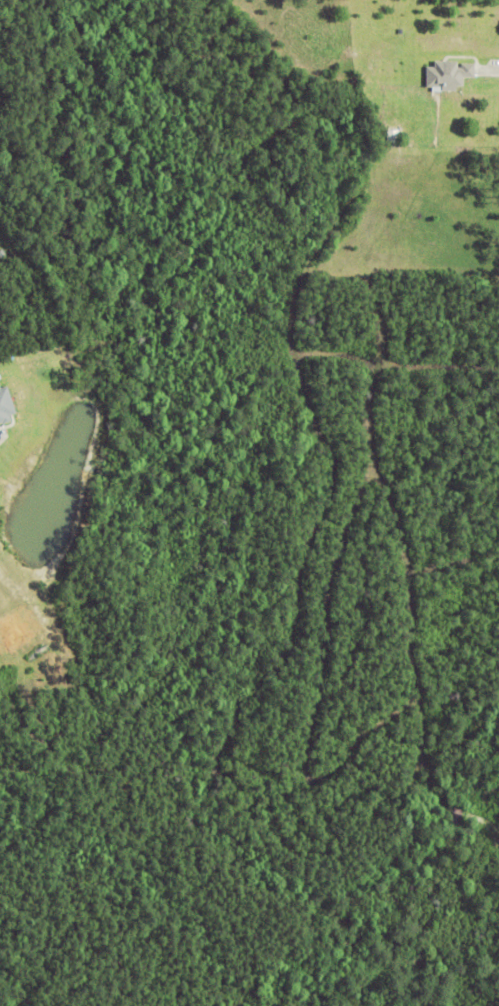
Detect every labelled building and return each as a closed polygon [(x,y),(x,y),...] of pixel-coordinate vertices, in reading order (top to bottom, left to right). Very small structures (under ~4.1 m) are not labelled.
[(422,88),(452,88),(452,85),(460,85),(460,76),(471,76),(471,62),(455,62),(455,60),(430,60),(430,65),(422,65),(422,88)] [(20,419),(11,381),(0,384),(0,424),(20,419)]
